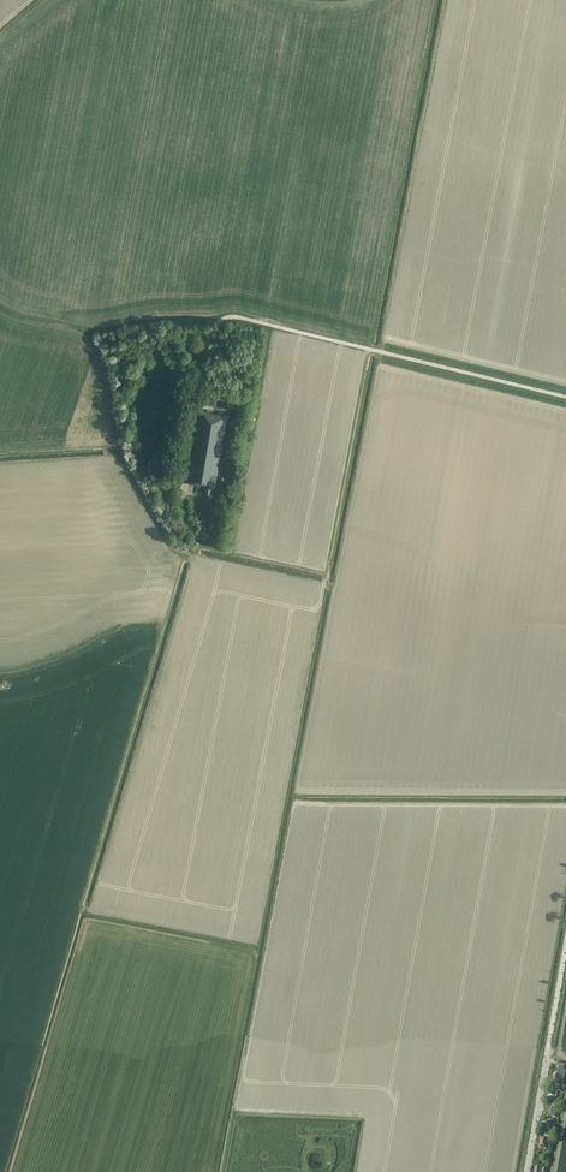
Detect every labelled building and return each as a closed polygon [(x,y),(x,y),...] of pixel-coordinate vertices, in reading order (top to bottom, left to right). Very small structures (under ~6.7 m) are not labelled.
[(227,415),(200,411),(188,482),(204,485),(203,492),(209,492),(209,493),(212,494),(212,493),(213,493),(214,486),(215,486),(227,415)] [(564,1076),(564,1075),(565,1071),(563,1071),(564,1063),(557,1062),(556,1066),(559,1067),(558,1070),(557,1075),(553,1074),(552,1080),(556,1081),(556,1082),(555,1082),(555,1084),(562,1086),(564,1076)] [(562,1086),(558,1086),(558,1087),(550,1086),(548,1095),(555,1096),(557,1097),(558,1091),(561,1092),(562,1086)] [(554,1122),(547,1120),(545,1129),(552,1130),(554,1122)] [(553,1132),(551,1131),(551,1132),(546,1132),(546,1134),(545,1133),(544,1138),(540,1137),(538,1148),(546,1150),(548,1139),(550,1139),(551,1134),(553,1135),(553,1132)]
